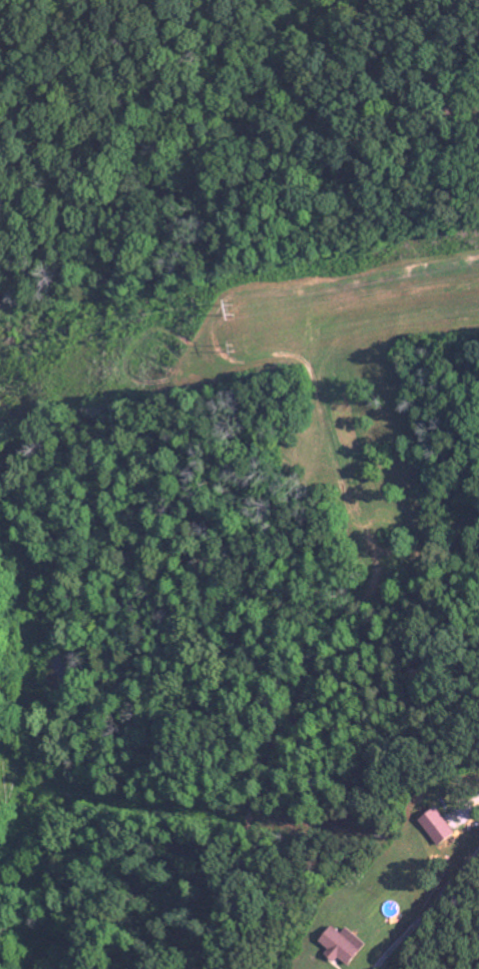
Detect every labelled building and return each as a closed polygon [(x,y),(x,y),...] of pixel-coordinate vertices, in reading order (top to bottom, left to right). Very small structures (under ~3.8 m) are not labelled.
[(437,823),(457,848),(473,835),(453,810),(437,823)] [(337,944),(345,952),(342,956),(351,964),(355,959),(365,968),(378,953),(350,928),(337,944)]
